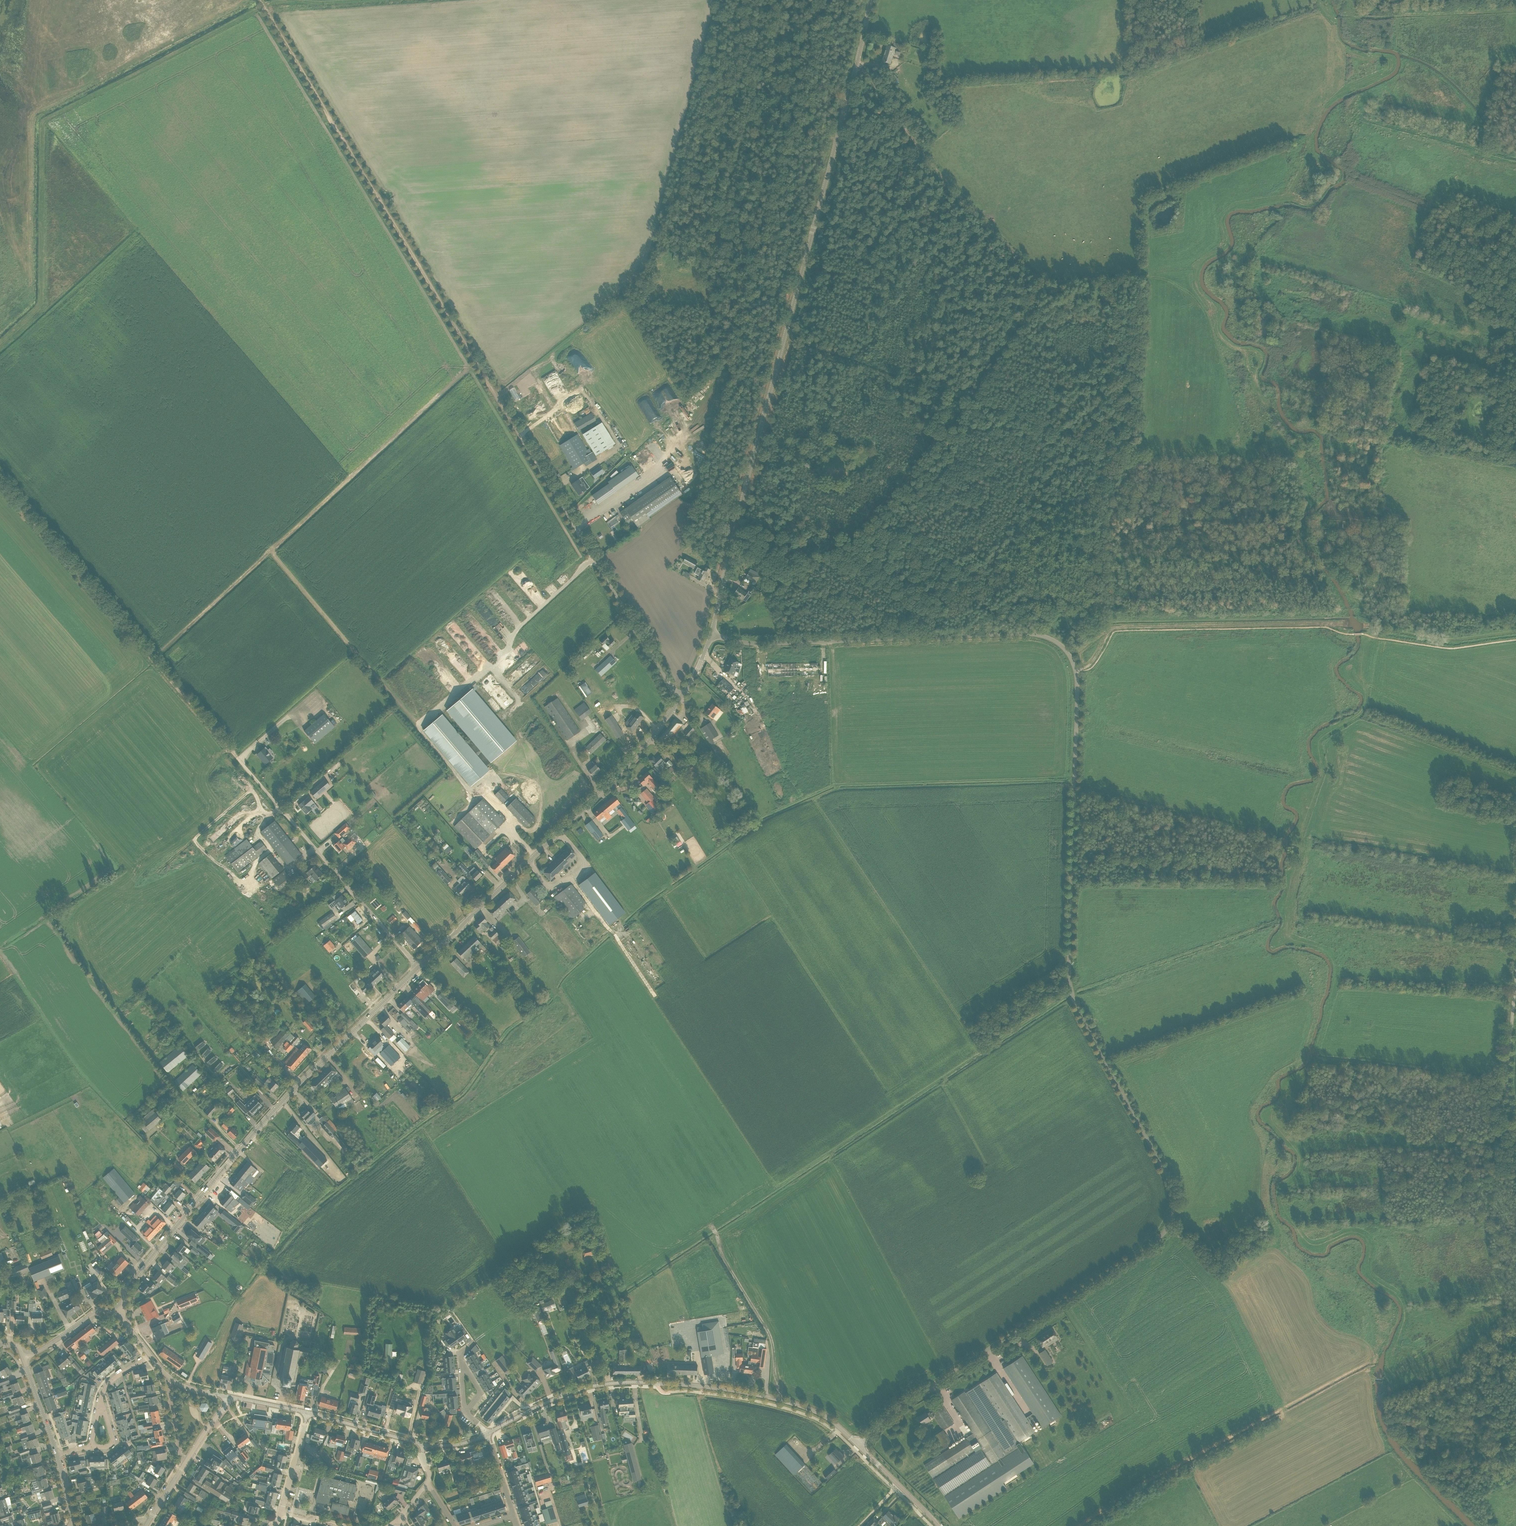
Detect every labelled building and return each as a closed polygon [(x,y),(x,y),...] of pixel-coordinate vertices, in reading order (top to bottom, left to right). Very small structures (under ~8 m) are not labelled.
[(882,62),(890,64),(893,54),(895,54),(896,49),(901,50),(903,45),(894,43),(892,48),(887,46),(882,62)] [(583,397),(569,397),(568,411),(583,411),(583,397)] [(541,404),(534,408),(531,404),(524,408),(534,424),(541,420),(537,414),(544,410),(541,404)] [(688,418),(693,415),(685,404),(680,407),(688,418)] [(574,423),(578,430),(595,420),(591,413),(574,423)] [(601,423),(582,435),(595,456),(615,444),(601,423)] [(579,437),(561,447),(573,467),(571,468),(572,471),(584,463),(586,466),(597,459),(592,452),(591,453),(589,449),(587,451),(579,437)] [(609,484),(596,493),(592,496),(597,504),(638,476),(631,466),(607,482),(609,484)] [(590,473),(595,479),(604,473),(599,467),(590,473)] [(571,485),(578,495),(586,490),(589,488),(582,477),(579,480),(571,485)] [(670,477),(620,512),(627,522),(629,525),(634,522),(638,528),(651,519),(650,517),(683,494),(670,477)] [(683,563),(694,569),(697,563),(686,557),(683,563)] [(697,579),(703,582),(708,573),(709,573),(710,570),(706,568),(704,571),(702,570),(698,568),(694,574),(699,576),(697,579)] [(746,577),(754,581),(758,573),(750,569),(746,577)] [(739,587),(734,593),(743,600),(745,597),(748,599),(752,594),(749,591),(747,594),(739,587)] [(455,635),(456,634),(460,637),(462,635),(456,629),(452,633),(455,635)] [(609,648),(615,643),(612,640),(610,641),(609,640),(606,636),(600,642),(603,645),(605,643),(606,645),(609,648)] [(595,670),(601,676),(616,662),(610,656),(606,660),(595,670)] [(723,671),(734,676),(736,672),(735,671),(739,663),(730,658),(728,663),(727,663),(723,671)] [(797,676),(797,663),(768,664),(768,676),(797,676)] [(479,683),(503,711),(514,701),(490,673),(479,683)] [(592,677),(581,683),(587,694),(597,688),(598,688),(595,683),(592,677)] [(734,688),(723,679),(719,684),(729,693),(734,688)] [(485,767),(516,741),(472,689),(447,710),(471,738),(465,743),(441,715),(424,730),(471,786),(489,771),(485,767)] [(544,707),(567,741),(580,731),(557,698),(544,707)] [(574,710),(581,720),(592,713),(584,702),(574,710)] [(705,713),(713,719),(720,710),(713,704),(705,713)] [(638,712),(627,727),(633,731),(637,726),(637,725),(644,716),(638,712)] [(304,731),(315,744),(334,727),(324,714),(304,731)] [(612,715),(605,720),(615,734),(621,730),(612,715)] [(678,730),(683,724),(679,722),(675,718),(658,739),(662,743),(665,745),(671,738),(675,742),(677,739),(673,736),(674,735),(675,733),(678,730)] [(701,729),(711,745),(714,743),(712,740),(718,736),(710,723),(701,729)] [(684,734),(688,737),(695,730),(691,726),(684,734)] [(583,750),(585,752),(587,750),(591,754),(606,740),(600,733),(583,750)] [(273,757),(265,748),(257,755),(265,764),(273,757)] [(700,754),(704,759),(708,756),(704,751),(700,754)] [(656,767),(654,768),(659,773),(662,770),(658,766),(664,761),(659,756),(655,759),(653,757),(649,760),(656,767)] [(670,767),(669,768),(672,772),(673,772),(677,768),(673,765),(673,764),(669,760),(666,763),(670,767)] [(594,764),(592,767),(588,772),(593,777),(600,770),(594,764)] [(689,774),(694,769),(691,765),(685,769),(683,768),(681,769),(688,777),(690,775),(689,774)] [(654,788),(656,791),(660,787),(658,785),(652,779),(652,778),(647,773),(643,776),(644,777),(639,781),(644,786),(648,782),(654,788)] [(682,782),(688,790),(693,787),(687,779),(682,782)] [(315,798),(330,786),(325,780),(310,792),(315,798)] [(477,819),(444,781),(429,794),(462,832),(477,819)] [(494,795),(502,803),(509,797),(501,789),(494,795)] [(649,803),(646,806),(650,810),(653,808),(654,810),(658,807),(652,800),(655,798),(647,789),(641,794),(649,803)] [(617,811),(623,819),(621,821),(628,831),(635,825),(621,807),(619,804),(620,803),(614,796),(593,814),(599,821),(604,816),(607,820),(611,817),(608,813),(614,808),(617,811)] [(308,797),(299,806),(306,814),(311,809),(312,811),(317,807),(308,797)] [(506,807),(525,827),(535,818),(516,798),(506,807)] [(585,825),(594,836),(600,831),(591,820),(585,825)] [(301,854),(274,821),(261,831),(287,865),(301,854)] [(360,829),(366,835),(374,827),(368,821),(360,829)] [(334,833),(339,838),(343,835),(350,828),(346,823),(338,830),(334,833)] [(600,831),(594,836),(597,840),(603,836),(600,831)] [(351,836),(345,841),(348,845),(345,847),(348,850),(356,843),(354,840),(357,838),(353,834),(351,836)] [(225,856),(237,872),(267,850),(261,841),(253,847),(246,839),(225,856)] [(348,845),(345,841),(341,844),(339,841),(333,846),(339,852),(345,847),(348,845)] [(494,859),(497,862),(490,867),(496,873),(514,856),(506,848),(494,859)] [(571,859),(575,855),(569,848),(560,856),(549,867),(550,868),(547,870),(546,869),(543,873),(550,880),(554,877),(553,876),(555,873),(556,874),(571,860),(571,859)] [(473,852),(479,858),(487,868),(490,865),(482,856),(483,855),(477,849),(473,852)] [(258,863),(267,874),(267,873),(271,878),(283,869),(271,853),(258,863)] [(457,867),(457,868),(469,879),(471,876),(476,881),(482,875),(477,870),(474,867),(471,870),(469,872),(461,864),(457,867)] [(301,868),(296,872),(304,881),(308,877),(313,883),(315,881),(319,878),(323,874),(319,871),(314,866),(310,869),(306,873),(301,868)] [(436,873),(446,885),(451,880),(441,869),(436,873)] [(273,880),(280,889),(283,887),(284,889),(289,885),(288,884),(291,880),(284,871),(273,880)] [(625,913),(594,873),(578,885),(609,925),(625,913)] [(459,884),(454,888),(458,892),(461,895),(467,890),(468,891),(471,887),(469,885),(465,881),(464,880),(465,879),(463,877),(461,877),(456,881),(459,884)] [(554,897),(570,919),(584,909),(582,906),(586,903),(572,885),(571,884),(554,897)] [(543,900),(532,889),(527,894),(529,897),(528,898),(536,906),(543,900)] [(509,892),(499,901),(506,909),(510,905),(509,904),(515,899),(509,892)] [(331,909),(338,904),(341,908),(347,903),(348,902),(345,899),(345,900),(341,895),(335,900),(328,905),(331,909)] [(437,911),(431,916),(438,923),(445,917),(439,909),(443,906),(434,896),(429,901),(437,911)] [(506,909),(499,901),(488,911),(491,915),(494,918),(502,911),(503,912),(506,909)] [(406,911),(417,924),(419,922),(416,918),(418,916),(411,908),(406,911)] [(355,911),(350,915),(356,922),(355,922),(357,925),(363,920),(355,911)] [(317,924),(318,926),(321,924),(323,927),(336,918),(332,912),(319,921),(320,922),(317,924)] [(387,920),(390,924),(396,919),(393,915),(387,920)] [(431,916),(423,922),(430,930),(438,923),(431,916)] [(474,927),(479,932),(482,929),(483,930),(488,925),(486,922),(487,921),(482,916),(476,922),(478,924),(474,927)] [(400,935),(413,949),(422,941),(419,937),(415,933),(416,932),(415,931),(414,931),(409,926),(400,935)] [(497,936),(498,935),(494,930),(488,935),(494,942),(495,943),(500,939),(497,936)] [(68,937),(73,945),(81,939),(77,932),(68,937)] [(351,943),(364,958),(368,954),(372,951),(359,936),(355,939),(351,943)] [(477,952),(476,952),(483,946),(474,936),(457,952),(466,962),(477,952)] [(512,942),(523,957),(530,952),(519,937),(512,942)] [(330,940),(326,943),(332,950),(335,947),(330,940)] [(451,964),(454,967),(463,977),(469,972),(456,958),(451,964)] [(361,969),(358,965),(350,973),(355,978),(357,976),(355,974),(361,969)] [(360,988),(365,994),(384,976),(379,970),(373,975),(371,974),(367,977),(368,977),(363,982),(364,984),(360,988)] [(423,982),(418,987),(427,996),(430,993),(428,992),(431,989),(433,992),(434,990),(429,984),(427,986),(423,982)] [(295,992),(302,1001),(305,1005),(315,996),(312,992),(305,984),(295,992)] [(414,993),(412,996),(432,1017),(434,1015),(431,1012),(432,1011),(421,999),(422,998),(423,1000),(427,996),(418,987),(412,992),(414,993)] [(442,992),(437,997),(449,1009),(454,1005),(442,992)] [(407,997),(402,1001),(409,1009),(410,1010),(414,1006),(425,1018),(427,1015),(432,1020),(433,1018),(432,1017),(412,996),(409,998),(407,997)] [(409,1009),(402,1001),(397,1006),(403,1012),(400,1015),(409,1023),(413,1028),(415,1030),(418,1027),(416,1025),(411,1020),(411,1021),(405,1014),(409,1009)] [(384,1026),(380,1030),(389,1039),(394,1034),(386,1025),(391,1021),(385,1015),(379,1021),(384,1026)] [(404,1028),(408,1032),(411,1030),(406,1025),(408,1024),(401,1017),(398,1020),(399,1022),(404,1028)] [(310,1031),(313,1028),(306,1020),(303,1023),(310,1031)] [(285,1039),(290,1033),(284,1028),(283,1029),(271,1042),(278,1049),(280,1047),(279,1046),(285,1040),(285,1039)] [(369,1046),(373,1049),(375,1051),(383,1044),(377,1038),(369,1046)] [(397,1043),(405,1052),(410,1047),(402,1038),(397,1043)] [(202,1041),(195,1047),(198,1051),(205,1045),(202,1041)] [(293,1046),(288,1042),(284,1048),(288,1052),(293,1046)] [(293,1051),(296,1053),(299,1055),(301,1053),(305,1056),(311,1049),(304,1043),(299,1050),(297,1048),(293,1051)] [(168,1072),(189,1055),(181,1045),(160,1062),(168,1072)] [(380,1053),(391,1066),(400,1057),(402,1056),(400,1055),(401,1054),(393,1045),(391,1047),(389,1045),(380,1053)] [(207,1048),(201,1055),(205,1059),(211,1051),(207,1048)] [(296,1053),(286,1065),(293,1071),(305,1056),(301,1053),(299,1055),(296,1053)] [(214,1056),(206,1062),(209,1066),(217,1060),(214,1056)] [(219,1063),(213,1070),(217,1073),(223,1066),(219,1063)] [(310,1084),(317,1091),(337,1072),(330,1065),(310,1084)] [(252,1078),(262,1087),(265,1084),(257,1077),(255,1074),(252,1078)] [(267,1087),(273,1092),(278,1086),(273,1081),(269,1077),(266,1081),(270,1084),(267,1087)] [(174,1081),(183,1091),(186,1088),(177,1078),(174,1081)] [(225,1090),(229,1095),(234,1091),(230,1086),(225,1090)] [(332,1092),(328,1095),(337,1108),(345,1103),(348,1106),(354,1102),(344,1088),(334,1095),(332,1092)] [(377,1101),(382,1097),(377,1092),(373,1096),(377,1101)] [(257,1100),(260,1097),(256,1093),(253,1097),(255,1099),(246,1107),(239,1100),(236,1103),(246,1114),(249,1111),(253,1114),(262,1105),(257,1100)] [(202,1110),(210,1118),(222,1105),(214,1098),(202,1110)] [(224,1111),(229,1115),(235,1110),(229,1105),(224,1111)] [(304,1119),(308,1124),(311,1121),(310,1119),(315,1114),(309,1109),(307,1111),(306,1109),(304,1111),(303,1110),(301,1112),(302,1113),(300,1115),(304,1119)] [(146,1132),(164,1117),(158,1110),(155,1113),(152,1110),(141,1120),(143,1123),(140,1126),(146,1132)] [(229,1132),(227,1133),(234,1139),(238,1134),(235,1130),(232,1128),(225,1121),(222,1125),(229,1132)] [(290,1132),(287,1136),(298,1146),(319,1167),(327,1160),(305,1138),(302,1141),(294,1134),(300,1127),(294,1122),(288,1129),(291,1131),(290,1132)] [(321,1127),(330,1136),(335,1131),(327,1122),(321,1127)] [(205,1133),(214,1141),(219,1136),(210,1127),(205,1133)] [(334,1135),(346,1149),(347,1148),(336,1133),(334,1135)] [(202,1146),(201,1145),(203,1142),(200,1139),(194,1145),(199,1150),(202,1146)] [(208,1156),(215,1162),(225,1150),(218,1143),(214,1148),(215,1148),(208,1156)] [(178,1158),(184,1164),(196,1152),(190,1146),(182,1154),(178,1158)] [(172,1165),(179,1172),(184,1168),(176,1161),(172,1165)] [(188,1176),(195,1183),(201,1177),(210,1168),(209,1168),(203,1161),(188,1176)] [(247,1162),(238,1174),(249,1183),(250,1183),(254,1178),(252,1176),(257,1170),(254,1168),(247,1162)] [(119,1196),(115,1200),(120,1206),(124,1202),(124,1203),(135,1193),(114,1169),(103,1178),(119,1196)] [(238,1174),(231,1182),(237,1188),(242,1183),(246,1186),(249,1183),(238,1174)] [(178,1188),(182,1183),(176,1178),(172,1183),(169,1187),(165,1183),(163,1186),(161,1185),(160,1186),(164,1189),(162,1191),(167,1195),(172,1188),(173,1189),(176,1193),(174,1196),(180,1201),(185,1194),(178,1188)] [(143,1183),(139,1188),(143,1192),(145,1189),(148,1186),(143,1183)] [(152,1198),(150,1200),(153,1202),(158,1206),(164,1212),(168,1215),(175,1206),(171,1203),(166,1199),(168,1196),(167,1195),(162,1191),(160,1194),(154,1201),(152,1198)] [(229,1194),(221,1203),(230,1211),(234,1207),(235,1208),(241,1203),(229,1194)] [(134,1220),(150,1204),(141,1195),(129,1207),(132,1210),(128,1214),(134,1220)] [(252,1199),(249,1196),(245,1201),(251,1206),(256,1200),(253,1198),(252,1199)] [(193,1223),(197,1226),(201,1229),(207,1222),(209,1224),(212,1221),(211,1220),(214,1217),(212,1216),(217,1210),(210,1204),(193,1223)] [(247,1206),(245,1208),(251,1214),(254,1211),(247,1206)] [(242,1225),(238,1222),(228,1214),(225,1219),(238,1230),(242,1225)] [(151,1221),(140,1232),(149,1241),(165,1224),(159,1218),(153,1223),(151,1221)] [(137,1237),(125,1226),(120,1231),(126,1237),(127,1236),(129,1238),(133,1241),(129,1245),(129,1246),(130,1248),(137,1254),(143,1248),(136,1242),(138,1239),(136,1237),(137,1237)] [(190,1229),(187,1232),(188,1232),(186,1235),(196,1244),(202,1236),(198,1233),(197,1234),(191,1229),(190,1230),(190,1229)] [(116,1241),(107,1231),(104,1234),(107,1238),(97,1247),(102,1253),(116,1241)] [(588,1244),(589,1247),(582,1250),(584,1257),(590,1255),(591,1256),(597,1254),(593,1242),(588,1244)] [(176,1250),(178,1251),(185,1257),(187,1254),(190,1250),(181,1243),(176,1250)] [(210,1253),(199,1245),(196,1249),(207,1257),(210,1253)] [(196,1249),(193,1246),(190,1250),(196,1255),(197,1254),(198,1255),(200,1253),(200,1252),(196,1249)] [(185,1257),(178,1251),(176,1253),(175,1252),(174,1253),(173,1252),(171,1255),(171,1256),(171,1257),(179,1263),(180,1263),(183,1259),(185,1260),(187,1258),(185,1257)] [(29,1268),(34,1281),(44,1277),(46,1280),(54,1277),(52,1274),(64,1269),(59,1256),(29,1268)] [(109,1270),(112,1273),(116,1277),(128,1263),(122,1257),(109,1270)] [(170,1273),(175,1267),(173,1265),(167,1260),(162,1267),(168,1271),(170,1273)] [(29,1270),(26,1263),(15,1268),(19,1275),(29,1270)] [(93,1268),(100,1274),(103,1271),(96,1264),(93,1268)] [(153,1277),(157,1281),(159,1282),(162,1279),(163,1280),(165,1277),(158,1271),(153,1277)] [(174,1281),(168,1276),(166,1278),(172,1283),(176,1287),(178,1284),(174,1281)] [(93,1284),(91,1285),(97,1294),(100,1292),(101,1293),(102,1292),(102,1291),(103,1291),(99,1285),(100,1284),(97,1279),(92,1282),(93,1284)] [(68,1288),(57,1293),(60,1301),(74,1295),(73,1293),(75,1292),(70,1281),(66,1283),(68,1288)] [(98,1295),(97,1294),(91,1285),(90,1282),(83,1287),(85,1296),(89,1293),(92,1298),(94,1298),(97,1297),(97,1296),(98,1295)] [(142,1285),(139,1289),(145,1294),(148,1291),(150,1293),(156,1286),(151,1282),(148,1285),(145,1283),(143,1286),(142,1285)] [(45,1287),(38,1290),(41,1299),(48,1297),(45,1287)] [(176,1301),(179,1308),(190,1304),(188,1297),(176,1301)] [(553,1299),(540,1304),(543,1311),(556,1306),(553,1299)] [(36,1309),(36,1305),(35,1304),(34,1303),(34,1300),(29,1300),(29,1304),(28,1312),(32,1312),(32,1322),(42,1322),(42,1317),(42,1313),(42,1311),(40,1310),(36,1310),(36,1309)] [(80,1308),(75,1300),(64,1307),(63,1306),(60,1308),(66,1318),(74,1313),(74,1312),(80,1308)] [(140,1306),(147,1320),(155,1316),(156,1318),(159,1316),(151,1300),(140,1306)] [(543,1318),(539,1306),(533,1309),(537,1321),(543,1318)] [(3,1321),(4,1316),(10,1316),(10,1309),(0,1309),(0,1321),(3,1321)] [(16,1319),(16,1322),(24,1323),(24,1318),(24,1316),(25,1311),(21,1311),(15,1310),(15,1313),(15,1319),(16,1319)] [(723,1349),(720,1329),(719,1321),(702,1324),(702,1326),(697,1327),(698,1332),(704,1370),(705,1375),(714,1373),(711,1356),(724,1353),(723,1349)] [(238,1337),(242,1325),(236,1322),(231,1335),(238,1337)] [(90,1339),(88,1336),(95,1330),(90,1324),(72,1338),(78,1347),(79,1348),(90,1339)] [(151,1328),(153,1332),(154,1332),(157,1338),(164,1335),(167,1333),(163,1324),(160,1325),(151,1328)] [(344,1334),(360,1335),(360,1328),(344,1327),(344,1334)] [(453,1327),(449,1330),(458,1342),(459,1342),(463,1339),(462,1339),(465,1337),(463,1334),(466,1333),(462,1328),(460,1329),(456,1332),(453,1327)] [(445,1340),(443,1342),(446,1347),(449,1345),(451,1348),(454,1346),(457,1343),(458,1342),(449,1330),(445,1333),(448,1337),(445,1339),(445,1340)] [(762,1339),(763,1331),(749,1330),(748,1336),(756,1336),(756,1342),(765,1342),(765,1339),(762,1339)] [(1058,1339),(1052,1330),(1038,1340),(1042,1347),(1046,1344),(1048,1346),(1058,1339)] [(98,1350),(103,1356),(119,1343),(114,1337),(98,1350)] [(78,1347),(72,1338),(64,1345),(69,1351),(73,1348),(75,1349),(78,1347)] [(212,1343),(205,1339),(200,1347),(204,1349),(202,1353),(205,1355),(212,1343)] [(117,1344),(124,1353),(132,1346),(127,1341),(125,1342),(123,1340),(117,1344)] [(250,1382),(249,1382),(251,1378),(255,1379),(255,1385),(254,1385),(261,1385),(262,1386),(268,1381),(269,1382),(270,1375),(271,1375),(272,1366),(273,1366),(274,1353),(275,1345),(274,1345),(269,1344),(269,1343),(254,1340),(255,1346),(254,1346),(253,1351),(249,1351),(249,1356),(248,1356),(245,1375),(246,1375),(244,1378),(249,1383),(250,1382)] [(282,1384),(298,1387),(298,1384),(299,1384),(299,1383),(300,1380),(296,1379),(301,1355),(307,1356),(309,1348),(298,1346),(298,1344),(296,1341),(293,1340),(290,1342),(289,1347),(284,1347),(279,1374),(278,1379),(282,1380),(282,1381),(282,1384)] [(759,1343),(759,1348),(753,1347),(752,1355),(751,1361),(749,1361),(748,1365),(742,1364),(742,1361),(743,1361),(743,1354),(736,1355),(736,1358),(737,1358),(737,1368),(741,1368),(740,1372),(752,1373),(753,1362),(757,1362),(756,1366),(764,1367),(766,1349),(765,1349),(766,1344),(759,1343)] [(473,1354),(466,1358),(469,1363),(477,1358),(475,1353),(479,1350),(475,1345),(471,1350),(473,1354)] [(132,1346),(124,1353),(128,1358),(129,1358),(130,1360),(133,1359),(132,1356),(136,1352),(132,1346)] [(159,1354),(179,1368),(184,1361),(177,1356),(164,1347),(159,1354)] [(1051,1359),(1045,1350),(1039,1353),(1047,1365),(1050,1364),(1048,1361),(1051,1359)] [(561,1370),(555,1352),(551,1353),(555,1364),(550,1366),(550,1367),(544,1369),(545,1372),(544,1372),(546,1376),(547,1377),(555,1374),(554,1372),(561,1370)] [(114,1354),(106,1361),(112,1369),(118,1364),(116,1362),(119,1360),(114,1354)] [(56,1362),(59,1366),(62,1368),(70,1361),(65,1355),(56,1362)] [(502,1356),(496,1360),(505,1372),(511,1368),(502,1356)] [(649,1356),(643,1359),(646,1365),(652,1362),(649,1356)] [(1061,1415),(1022,1356),(1003,1368),(1032,1413),(1026,1418),(1030,1423),(1036,1419),(1042,1428),(1061,1415)] [(103,1361),(99,1364),(107,1373),(112,1369),(106,1361),(103,1357),(101,1359),(103,1361)] [(477,1358),(469,1363),(471,1367),(480,1362),(477,1358)] [(542,1366),(537,1362),(533,1358),(527,1363),(536,1372),(542,1366)] [(568,1369),(569,1371),(571,1376),(575,1374),(579,1380),(590,1375),(588,1370),(586,1367),(591,1365),(588,1359),(583,1361),(586,1366),(582,1368),(581,1367),(578,1368),(579,1370),(575,1372),(572,1367),(568,1369)] [(82,1369),(75,1361),(72,1364),(78,1371),(81,1375),(85,1372),(84,1371),(82,1369)] [(480,1362),(471,1367),(474,1372),(483,1367),(480,1362)] [(627,1366),(627,1362),(624,1362),(624,1366),(626,1366),(626,1375),(641,1375),(641,1370),(641,1366),(627,1366)] [(107,1373),(99,1364),(98,1364),(97,1365),(99,1367),(92,1373),(97,1378),(99,1376),(101,1378),(107,1373)] [(220,1382),(229,1384),(230,1377),(225,1376),(226,1371),(227,1366),(224,1365),(223,1370),(222,1375),(220,1382)] [(668,1374),(697,1375),(698,1366),(669,1365),(668,1374)] [(0,1372),(0,1376),(4,1374),(5,1377),(7,1376),(11,1373),(7,1367),(1,1371),(0,1372)] [(46,1378),(50,1376),(47,1369),(35,1373),(44,1398),(52,1395),(51,1393),(46,1378)] [(56,1370),(59,1379),(64,1377),(58,1369),(56,1370)] [(134,1371),(135,1378),(140,1377),(141,1381),(144,1380),(149,1379),(147,1372),(143,1372),(143,1369),(138,1370),(134,1371)] [(414,1382),(423,1384),(427,1372),(417,1369),(414,1382)] [(486,1372),(477,1377),(480,1382),(489,1377),(486,1372)] [(516,1392),(524,1399),(541,1381),(533,1375),(532,1376),(528,1373),(522,1380),(525,1383),(516,1392)] [(1030,1423),(1026,1418),(997,1373),(965,1393),(964,1392),(951,1400),(973,1434),(942,1453),(924,1465),(932,1477),(945,1496),(959,1518),(1006,1488),(1003,1483),(1033,1463),(1022,1446),(1023,1445),(1020,1441),(1035,1432),(1030,1423)] [(298,1384),(298,1387),(296,1398),(304,1399),(305,1395),(307,1396),(308,1390),(313,1391),(313,1389),(317,1389),(318,1384),(319,1376),(314,1375),(313,1383),(314,1384),(314,1386),(308,1385),(308,1381),(300,1380),(299,1383),(299,1384),(298,1384)] [(0,1380),(0,1385),(10,1382),(8,1377),(2,1379),(0,1380)] [(489,1377),(480,1382),(483,1387),(492,1382),(489,1377)] [(17,1382),(11,1385),(10,1383),(2,1385),(3,1387),(0,1388),(0,1392),(12,1388),(13,1392),(16,1391),(17,1391),(20,1390),(17,1382)] [(85,1386),(84,1391),(94,1392),(95,1385),(81,1382),(81,1385),(85,1386)] [(492,1382),(483,1387),(486,1392),(495,1386),(492,1382)] [(143,1390),(147,1390),(148,1393),(155,1392),(154,1384),(147,1385),(142,1386),(143,1390)] [(52,1395),(44,1398),(48,1411),(57,1408),(53,1399),(67,1393),(65,1388),(51,1393),(52,1395)] [(110,1400),(120,1397),(124,1396),(123,1394),(119,1395),(118,1390),(108,1393),(110,1400)] [(79,1395),(78,1397),(92,1400),(94,1392),(84,1391),(83,1395),(79,1395)] [(501,1392),(497,1397),(506,1404),(510,1398),(503,1393),(501,1392)] [(350,1407),(349,1411),(356,1413),(357,1409),(358,1405),(356,1404),(357,1401),(358,1401),(359,1396),(351,1394),(350,1399),(353,1400),(352,1403),(351,1403),(350,1407)] [(396,1412),(404,1414),(406,1410),(407,1407),(406,1407),(408,1402),(403,1401),(403,1403),(396,1400),(397,1395),(393,1394),(392,1399),(390,1404),(394,1405),(395,1404),(398,1405),(396,1412)] [(370,1404),(370,1405),(367,1415),(379,1418),(381,1409),(375,1408),(375,1407),(373,1406),(375,1396),(369,1395),(367,1403),(370,1404)] [(13,1403),(15,1407),(19,1405),(24,1403),(22,1396),(16,1398),(12,1399),(13,1403)] [(156,1399),(156,1396),(149,1397),(144,1398),(145,1402),(150,1401),(150,1405),(159,1403),(158,1399),(156,1399)] [(335,1410),(338,1401),(322,1396),(319,1405),(335,1410)] [(82,1400),(81,1405),(91,1407),(92,1400),(78,1397),(78,1398),(78,1399),(82,1400)] [(110,1400),(112,1407),(122,1404),(126,1403),(125,1401),(121,1402),(120,1397),(110,1400)] [(497,1397),(493,1402),(502,1409),(506,1404),(497,1397)] [(627,1399),(618,1399),(619,1408),(618,1408),(619,1413),(625,1413),(625,1417),(629,1417),(628,1408),(627,1399)] [(605,1410),(603,1411),(603,1408),(609,1407),(608,1405),(607,1400),(599,1402),(601,1411),(600,1411),(603,1424),(608,1423),(605,1410)] [(457,1402),(447,1403),(448,1409),(449,1409),(450,1413),(453,1414),(456,1413),(456,1408),(458,1408),(458,1405),(458,1402),(457,1402)] [(493,1402),(489,1407),(498,1414),(502,1409),(493,1402)] [(122,1404),(112,1407),(115,1414),(128,1410),(127,1408),(124,1409),(122,1404)] [(579,1408),(576,1409),(580,1421),(584,1420),(583,1414),(589,1413),(590,1417),(593,1417),(592,1412),(591,1410),(590,1404),(579,1406),(579,1408)] [(91,1407),(81,1405),(80,1409),(76,1409),(76,1411),(90,1414),(91,1407)] [(934,1417),(943,1430),(954,1423),(946,1410),(943,1406),(932,1413),(931,1413),(930,1412),(929,1412),(927,1414),(926,1413),(918,1418),(923,1425),(934,1417)] [(422,1413),(421,1418),(428,1419),(429,1414),(430,1408),(423,1407),(422,1413)] [(489,1407),(485,1412),(494,1419),(498,1414),(489,1407)] [(148,1412),(149,1418),(152,1418),(159,1416),(158,1410),(150,1411),(148,1412)] [(54,1417),(56,1424),(66,1421),(63,1414),(66,1414),(65,1411),(60,1413),(61,1415),(54,1417)] [(566,1419),(567,1419),(566,1415),(565,1411),(555,1413),(557,1418),(558,1421),(556,1422),(559,1430),(557,1431),(564,1456),(566,1462),(573,1459),(571,1453),(570,1454),(563,1429),(561,1421),(563,1420),(563,1421),(564,1421),(564,1422),(566,1421),(567,1420),(566,1419)] [(485,1412),(481,1417),(483,1418),(489,1423),(490,1424),(494,1419),(485,1412)] [(21,1415),(22,1419),(17,1421),(18,1424),(24,1423),(30,1420),(28,1413),(21,1415)] [(266,1424),(267,1418),(267,1416),(268,1416),(264,1415),(254,1413),(254,1414),(254,1416),(252,1424),(248,1424),(247,1424),(246,1424),(246,1425),(250,1431),(253,1428),(254,1428),(257,1428),(265,1429),(265,1433),(270,1434),(271,1430),(272,1425),(266,1424)] [(446,1414),(443,1424),(449,1426),(452,1416),(446,1414)] [(72,1425),(75,1426),(87,1428),(88,1421),(82,1420),(83,1417),(77,1416),(76,1419),(78,1419),(78,1423),(72,1422),(72,1425)] [(116,1421),(119,1428),(128,1425),(130,1424),(130,1422),(128,1423),(126,1418),(116,1421)] [(290,1430),(291,1421),(290,1421),(290,1420),(290,1419),(287,1419),(286,1419),(286,1420),(282,1419),(282,1418),(279,1418),(278,1418),(278,1419),(277,1419),(276,1424),(276,1425),(272,1425),(271,1433),(275,1433),(276,1428),(283,1429),(282,1435),(285,1435),(284,1443),(291,1444),(293,1431),(290,1430)] [(56,1424),(59,1431),(72,1427),(72,1425),(67,1426),(66,1421),(56,1424)] [(551,1435),(553,1443),(559,1442),(557,1436),(555,1428),(548,1430),(546,1423),(540,1425),(540,1426),(537,1427),(538,1433),(539,1433),(540,1439),(551,1435)] [(25,1427),(21,1428),(16,1430),(17,1433),(22,1431),(26,1430),(27,1434),(34,1431),(32,1424),(25,1426),(25,1427)] [(119,1428),(121,1435),(130,1432),(134,1431),(134,1428),(130,1430),(128,1425),(119,1428)] [(591,1426),(594,1441),(602,1439),(601,1434),(599,1435),(599,1432),(600,1431),(598,1425),(591,1426)] [(87,1428),(75,1426),(74,1431),(76,1432),(76,1433),(86,1435),(87,1428)] [(72,1427),(59,1431),(61,1438),(64,1437),(65,1440),(70,1438),(69,1436),(71,1435),(69,1430),(72,1429),(72,1427)] [(316,1428),(313,1436),(312,1435),(311,1440),(319,1442),(320,1437),(323,1438),(325,1431),(316,1428)] [(943,1430),(932,1437),(941,1451),(952,1443),(943,1430)] [(121,1435),(123,1442),(139,1437),(138,1435),(132,1436),(130,1432),(121,1435)] [(537,1450),(532,1432),(529,1433),(529,1434),(528,1434),(527,1433),(523,1435),(527,1448),(531,1447),(533,1451),(537,1450)] [(246,1434),(240,1438),(244,1444),(245,1444),(250,1440),(246,1434)] [(343,1443),(345,1436),(337,1434),(336,1437),(332,1436),(330,1442),(335,1444),(335,1445),(342,1447),(343,1443)] [(163,1435),(155,1436),(155,1437),(151,1437),(152,1440),(156,1439),(156,1443),(150,1444),(151,1448),(161,1446),(160,1442),(164,1441),(163,1435)] [(19,1451),(21,1455),(30,1452),(29,1449),(39,1445),(36,1438),(30,1440),(30,1441),(26,1442),(28,1445),(27,1446),(28,1448),(19,1451)] [(242,1450),(243,1450),(247,1446),(245,1444),(244,1444),(240,1438),(235,1442),(238,1446),(242,1450)] [(250,1441),(256,1448),(259,1446),(253,1438),(250,1441)] [(360,1440),(352,1438),(350,1446),(347,1445),(344,1455),(350,1457),(351,1450),(357,1452),(360,1440)] [(505,1444),(499,1446),(503,1458),(510,1456),(509,1453),(510,1453),(512,1452),(514,1459),(518,1457),(514,1446),(513,1444),(512,1439),(504,1442),(505,1444)] [(362,1451),(374,1455),(377,1445),(364,1442),(363,1447),(362,1451)] [(788,1443),(776,1454),(795,1475),(807,1464),(788,1443)] [(126,1445),(120,1449),(126,1457),(132,1453),(126,1445)] [(226,1450),(223,1452),(226,1456),(228,1457),(230,1460),(233,1458),(230,1455),(234,1452),(228,1445),(224,1448),(226,1450)] [(377,1445),(374,1455),(386,1458),(387,1453),(388,1448),(377,1445)] [(157,1457),(158,1460),(167,1459),(166,1452),(167,1452),(166,1448),(152,1451),(153,1457),(157,1457)] [(633,1448),(624,1450),(633,1482),(636,1481),(635,1476),(640,1475),(633,1448)] [(114,1454),(120,1462),(122,1464),(123,1462),(122,1460),(126,1457),(120,1449),(114,1454)] [(332,1460),(328,1456),(321,1449),(316,1453),(324,1460),(328,1464),(332,1460)] [(460,1460),(462,1467),(473,1464),(474,1465),(478,1463),(479,1464),(480,1464),(481,1466),(487,1464),(483,1453),(482,1449),(458,1456),(460,1460)] [(831,1453),(835,1458),(833,1460),(836,1464),(838,1462),(844,1456),(841,1453),(840,1454),(836,1449),(831,1453)] [(242,1451),(239,1453),(244,1459),(247,1456),(243,1450),(242,1450),(242,1451)] [(335,1459),(342,1461),(344,1454),(344,1452),(338,1450),(335,1459)] [(388,1466),(395,1468),(397,1461),(402,1463),(403,1461),(405,1453),(398,1450),(396,1456),(391,1454),(388,1466)] [(30,1452),(21,1455),(22,1460),(32,1457),(33,1463),(40,1461),(38,1453),(32,1455),(32,1451),(30,1452)] [(120,1462),(114,1454),(108,1458),(114,1466),(120,1462)] [(277,1460),(285,1462),(287,1456),(282,1455),(281,1454),(279,1454),(278,1456),(277,1460)] [(222,1460),(213,1455),(210,1460),(218,1465),(222,1460)] [(97,1469),(97,1456),(89,1456),(89,1459),(86,1459),(87,1466),(94,1466),(94,1469),(97,1469)] [(104,1456),(97,1456),(97,1469),(108,1468),(107,1459),(104,1459),(104,1456)] [(413,1486),(418,1469),(410,1467),(412,1459),(408,1457),(404,1471),(401,1478),(406,1479),(404,1484),(413,1486)] [(69,1467),(70,1470),(74,1469),(75,1470),(79,1469),(80,1474),(87,1472),(86,1465),(82,1466),(80,1459),(76,1460),(69,1461),(70,1466),(69,1467)] [(218,1465),(210,1460),(208,1459),(205,1464),(213,1469),(215,1466),(217,1467),(218,1465)] [(225,1459),(223,1461),(228,1467),(231,1465),(225,1459)] [(284,1469),(285,1462),(277,1460),(273,1459),(272,1464),(276,1465),(275,1466),(284,1469)] [(443,1461),(441,1462),(441,1461),(436,1463),(439,1472),(450,1468),(447,1459),(443,1460),(443,1461)] [(154,1471),(160,1475),(164,1468),(158,1464),(156,1468),(151,1465),(147,1471),(152,1474),(154,1471)] [(29,1466),(27,1467),(28,1472),(31,1471),(32,1477),(36,1476),(39,1475),(44,1474),(41,1466),(35,1467),(34,1465),(29,1466)] [(195,1477),(194,1478),(194,1477),(192,1481),(194,1482),(194,1481),(219,1497),(217,1499),(225,1504),(227,1502),(235,1489),(233,1488),(235,1486),(230,1483),(229,1486),(225,1491),(224,1490),(227,1484),(218,1479),(219,1477),(203,1467),(200,1465),(198,1468),(197,1468),(195,1471),(196,1471),(193,1476),(195,1477)] [(512,1471),(507,1472),(509,1478),(519,1474),(517,1470),(520,1469),(519,1465),(511,1468),(512,1471)] [(823,1476),(827,1479),(832,1474),(836,1471),(832,1467),(829,1470),(823,1476)] [(369,1472),(368,1476),(376,1479),(378,1472),(370,1470),(369,1472)] [(274,1472),(272,1478),(281,1481),(282,1474),(274,1472)] [(150,1486),(151,1486),(153,1487),(157,1480),(153,1478),(150,1476),(146,1474),(142,1480),(130,1473),(128,1476),(140,1483),(141,1484),(143,1481),(146,1483),(150,1485),(150,1486)] [(519,1474),(509,1478),(511,1483),(521,1480),(519,1474)] [(534,1478),(537,1485),(551,1480),(548,1474),(534,1478)] [(464,1476),(469,1495),(474,1494),(469,1475),(464,1476)] [(91,1485),(97,1483),(97,1481),(102,1480),(101,1476),(96,1477),(95,1476),(89,1477),(90,1480),(86,1481),(79,1483),(80,1487),(79,1487),(80,1491),(83,1490),(83,1491),(84,1490),(88,1489),(92,1488),(91,1485)] [(353,1500),(357,1485),(327,1477),(322,1476),(316,1501),(328,1504),(330,1495),(340,1497),(338,1504),(333,1502),(331,1510),(348,1515),(349,1510),(350,1507),(346,1506),(348,1499),(353,1500)] [(281,1481),(272,1478),(268,1477),(267,1480),(272,1482),(271,1484),(271,1485),(279,1487),(281,1481)] [(33,1486),(39,1485),(40,1489),(47,1486),(48,1486),(47,1482),(46,1483),(45,1479),(43,1480),(43,1478),(32,1481),(33,1486)] [(521,1480),(511,1483),(512,1488),(522,1485),(521,1480)] [(195,1489),(196,1486),(191,1483),(187,1489),(192,1493),(193,1492),(197,1495),(199,1491),(195,1489)] [(522,1485),(512,1488),(514,1493),(524,1490),(522,1485)] [(394,1492),(399,1493),(404,1494),(406,1488),(396,1486),(394,1492)] [(126,1503),(128,1505),(131,1509),(147,1497),(142,1489),(133,1496),(130,1491),(127,1493),(131,1498),(132,1499),(126,1503)] [(45,1492),(40,1494),(41,1497),(46,1496),(47,1500),(54,1498),(52,1490),(45,1492)] [(198,1495),(204,1499),(208,1493),(201,1490),(198,1495)] [(276,1499),(277,1493),(266,1490),(265,1493),(268,1494),(267,1497),(276,1499)] [(524,1490),(514,1493),(516,1498),(526,1495),(525,1495),(524,1490)] [(183,1495),(194,1503),(196,1499),(185,1492),(183,1495)] [(575,1496),(579,1507),(588,1504),(585,1493),(575,1496)] [(389,1498),(382,1504),(388,1510),(394,1505),(395,1506),(399,1502),(391,1494),(388,1497),(389,1498)] [(526,1495),(516,1498),(517,1504),(522,1502),(523,1505),(528,1503),(526,1497),(528,1497),(527,1494),(525,1495),(526,1495)] [(181,1495),(175,1505),(177,1507),(175,1511),(180,1515),(183,1510),(186,1507),(184,1506),(188,1499),(182,1496),(181,1495)] [(276,1499),(267,1497),(266,1503),(274,1505),(276,1499)] [(113,1501),(113,1504),(115,1511),(124,1509),(122,1504),(122,1502),(121,1499),(113,1501)] [(500,1512),(505,1510),(502,1499),(496,1501),(500,1512)] [(255,1503),(247,1501),(245,1507),(249,1508),(248,1512),(249,1512),(254,1514),(254,1513),(258,1514),(259,1507),(254,1506),(255,1503)] [(495,1514),(500,1512),(496,1501),(491,1503),(495,1514)] [(489,1515),(495,1514),(491,1503),(486,1504),(489,1515)] [(223,1513),(225,1509),(211,1505),(210,1504),(206,1512),(209,1513),(210,1510),(223,1513)] [(419,1511),(416,1513),(417,1515),(411,1519),(416,1525),(420,1525),(425,1523),(421,1516),(429,1510),(425,1504),(420,1506),(421,1507),(418,1509),(419,1511)] [(484,1517),(489,1515),(486,1504),(481,1506),(481,1508),(484,1517)] [(529,1505),(519,1508),(520,1513),(530,1510),(529,1505)] [(557,1521),(553,1506),(552,1507),(543,1510),(542,1510),(546,1524),(557,1521)] [(479,1519),(476,1510),(475,1508),(470,1509),(471,1511),(473,1517),(474,1520),(479,1519)] [(479,1519),(484,1517),(481,1508),(476,1510),(479,1519)] [(465,1523),(471,1521),(470,1518),(473,1517),(471,1511),(468,1512),(467,1510),(462,1512),(465,1523)] [(530,1510),(520,1513),(522,1518),(532,1515),(530,1510)] [(173,1520),(176,1521),(179,1517),(169,1511),(160,1525),(170,1525),(173,1520)] [(231,1515),(231,1517),(234,1518),(233,1522),(237,1523),(239,1523),(247,1525),(249,1518),(244,1517),(238,1515),(239,1512),(232,1511),(231,1515)] [(880,1519),(882,1522),(884,1520),(887,1523),(890,1525),(891,1525),(892,1525),(895,1525),(897,1524),(895,1522),(898,1519),(899,1519),(894,1514),(894,1515),(893,1516),(888,1511),(886,1513),(885,1513),(882,1516),(883,1517),(882,1518),(881,1518),(880,1519)] [(462,1512),(452,1515),(456,1522),(458,1521),(459,1525),(465,1523),(462,1512)] [(52,1519),(47,1520),(48,1524),(60,1521),(58,1513),(53,1514),(51,1515),(52,1519)] [(93,1513),(86,1515),(88,1523),(94,1521),(94,1525),(97,1524),(98,1524),(102,1523),(100,1515),(94,1517),(93,1513)] [(532,1515),(522,1518),(524,1523),(534,1520),(532,1515)] [(878,1522),(874,1517),(865,1525),(874,1525),(878,1522)]
